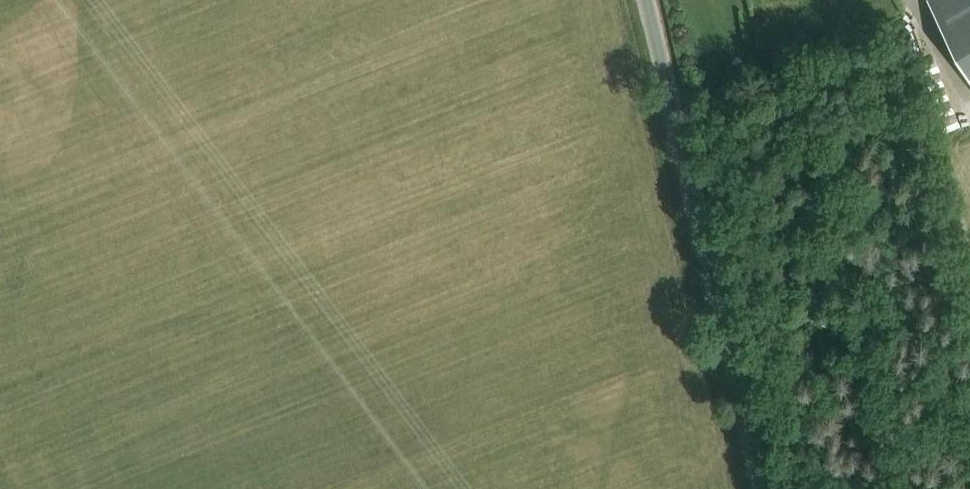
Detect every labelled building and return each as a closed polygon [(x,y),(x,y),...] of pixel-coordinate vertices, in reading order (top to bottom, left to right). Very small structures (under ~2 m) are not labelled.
[(969,75),(969,0),(928,0),(969,75)]
